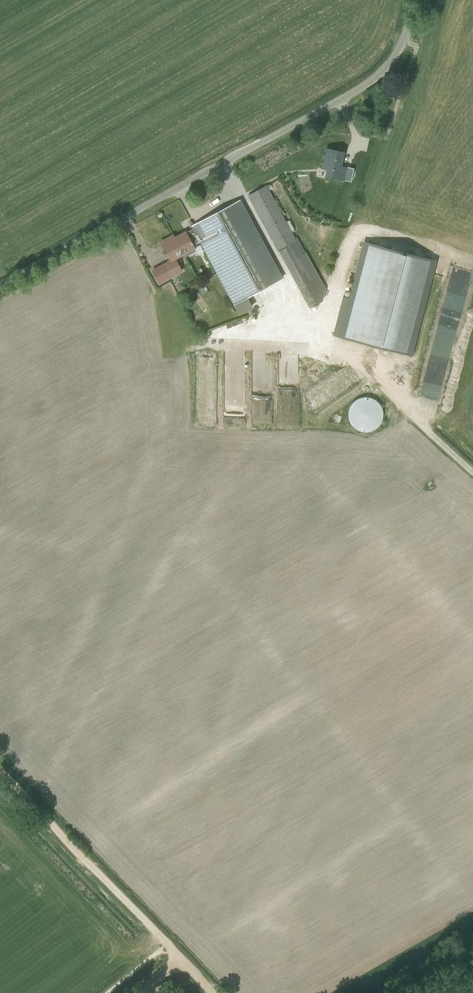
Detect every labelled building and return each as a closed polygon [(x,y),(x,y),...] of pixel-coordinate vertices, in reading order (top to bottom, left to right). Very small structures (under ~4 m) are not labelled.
[(344,180),(347,167),(340,166),(343,152),(327,149),(322,169),(329,170),(327,176),(344,180)] [(303,254),(266,186),(247,196),(278,252),(278,251),(309,308),(323,301),(326,290),(306,252),(303,254)] [(234,305),(247,298),(283,278),(261,238),(240,199),(235,202),(192,226),(191,226),(192,229),(185,233),(185,232),(175,238),(173,234),(161,241),(162,244),(170,259),(167,260),(168,262),(162,266),(152,271),(159,284),(168,279),(182,271),(175,258),(194,248),(193,246),(200,243),(234,305)] [(340,284),(329,322),(404,344),(432,251),(365,230),(348,286),(340,284)] [(366,431),(368,431),(370,431),(372,430),(374,429),(376,428),(378,426),(379,425),(380,423),(381,421),(382,419),(383,417),(383,415),(383,413),(382,410),(382,408),(381,406),(380,405),(378,403),(377,401),(375,400),(373,399),(371,398),(369,397),(367,397),(365,397),(363,397),(361,398),(359,399),(357,400),(355,401),(353,402),(352,404),(351,406),(350,408),(349,410),(349,412),(348,414),(348,416),(349,418),(349,420),(350,422),(351,424),(353,426),(354,427),(356,429),(358,430),(360,430),(362,431),(364,431),(366,431)]
